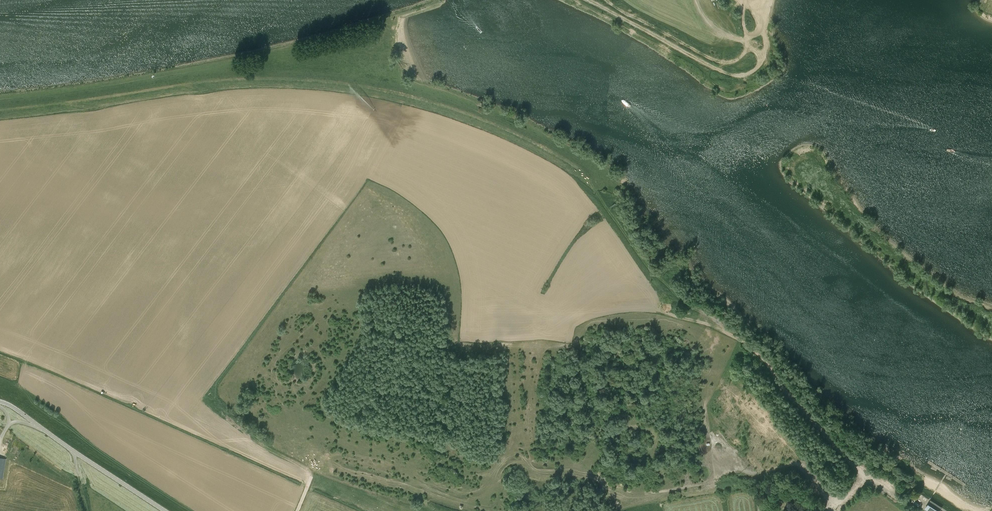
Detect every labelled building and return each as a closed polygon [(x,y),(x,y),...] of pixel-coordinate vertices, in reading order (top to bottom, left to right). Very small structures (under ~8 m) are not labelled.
[(940,508),(929,501),(925,508),(931,510),(938,510),(940,508)]
